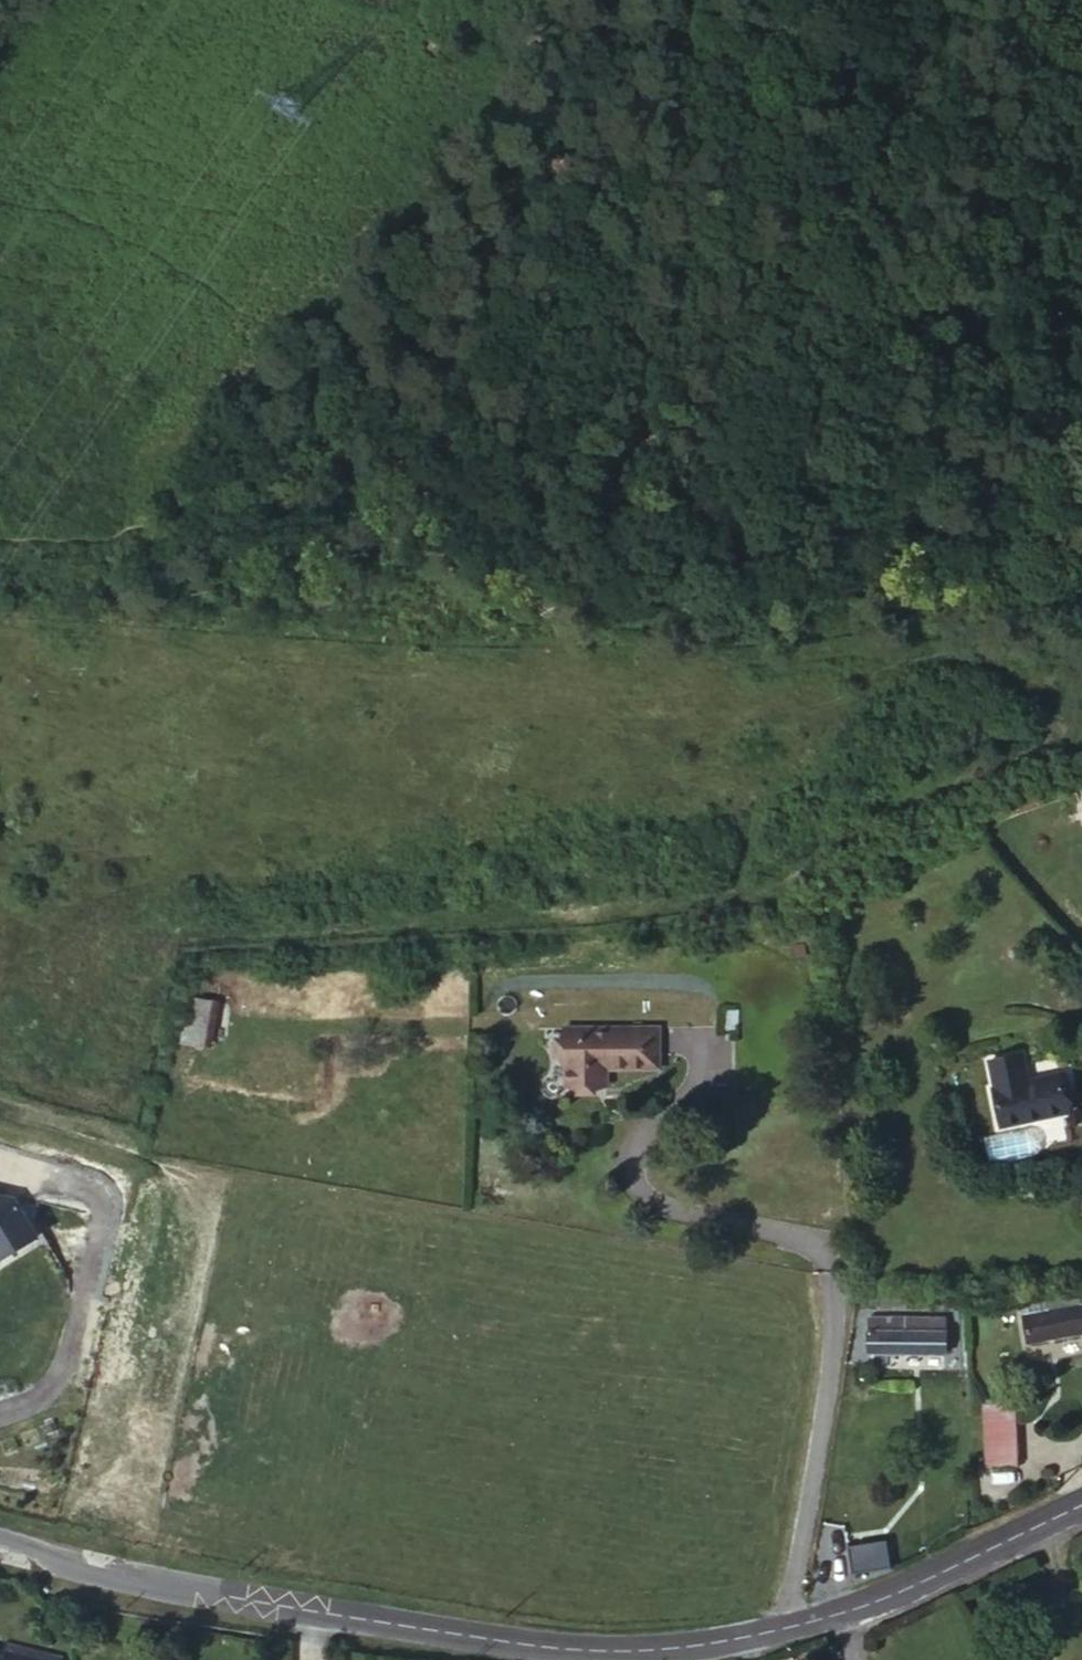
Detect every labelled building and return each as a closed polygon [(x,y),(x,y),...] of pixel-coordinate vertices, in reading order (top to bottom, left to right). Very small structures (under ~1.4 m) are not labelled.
[(168,1036),(156,1084),(191,1093),(203,1045),(168,1036)] [(648,1066),(557,1068),(559,1124),(595,1125),(596,1104),(649,1104),(648,1066)] [(978,1118),(989,1155),(1055,1136),(1044,1099),(1013,1108),(1005,1082),(974,1091),(981,1117),(978,1118)] [(0,1196),(0,1261),(37,1239),(16,1199),(0,1196)] [(1018,1361),(1081,1353),(1081,1323),(1015,1333),(1018,1361)] [(924,1343),(858,1348),(859,1379),(926,1374),(924,1343)] [(966,1430),(967,1495),(998,1494),(998,1454),(1010,1454),(1010,1429),(966,1430)] [(867,1545),(869,1563),(905,1559),(903,1541),(867,1545)] [(855,1588),(856,1605),(884,1591),(880,1566),(839,1571),(841,1589),(855,1588)] [(59,1648),(21,1639),(19,1648),(0,1643),(0,1659),(57,1659),(59,1648)]
